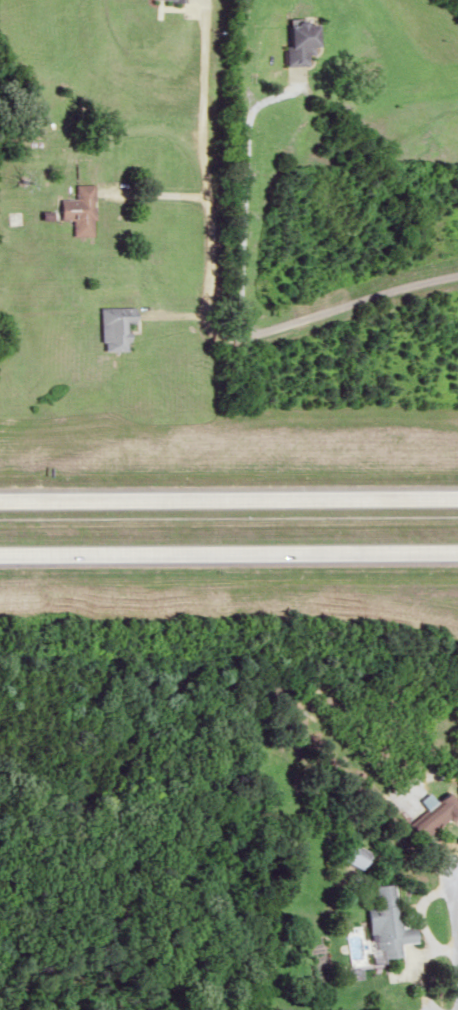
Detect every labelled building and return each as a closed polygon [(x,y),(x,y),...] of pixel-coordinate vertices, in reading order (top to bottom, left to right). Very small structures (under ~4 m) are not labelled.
[(303,53),(309,53),(309,23),(282,23),(282,64),(303,64),(303,53)] [(88,235),(88,184),(70,184),(70,198),(53,198),(53,219),(66,219),(66,235),(88,235)] [(130,307),(97,307),(97,349),(120,349),(120,323),(130,323),(130,307)] [(456,806),(441,791),(404,827),(419,842),(456,806)] [(334,855),(358,867),(362,861),(338,849),(334,855)] [(371,885),(372,906),(361,907),(363,933),(370,933),(371,949),(376,948),(377,957),(397,956),(396,943),(414,942),(413,926),(398,927),(395,884),(371,885)]
